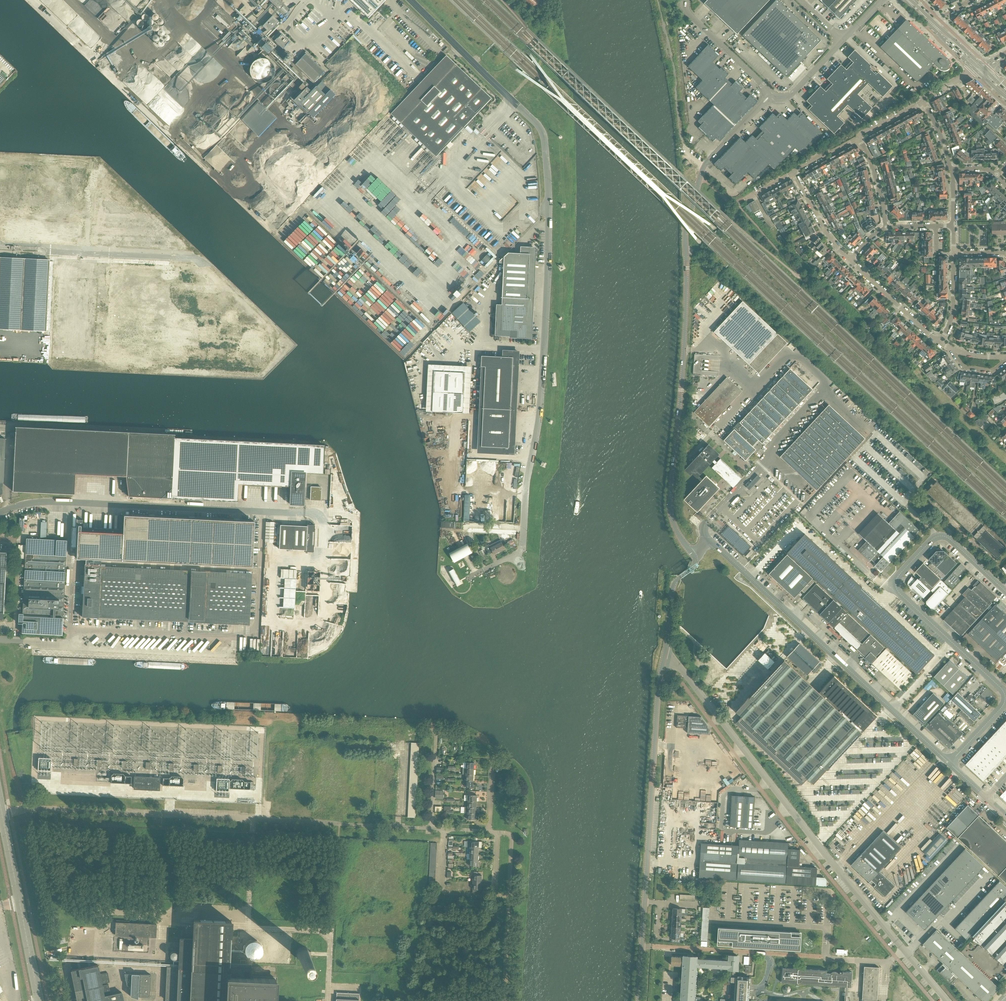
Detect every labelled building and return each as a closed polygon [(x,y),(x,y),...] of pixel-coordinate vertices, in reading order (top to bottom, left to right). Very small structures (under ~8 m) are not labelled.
[(369,18),(386,0),(350,0),(369,18)] [(532,9),(540,0),(523,0),(532,9)] [(715,14),(728,0),(708,0),(704,3),(715,14)] [(726,24),(743,6),(737,0),(728,0),(715,14),(726,24)] [(771,63),(786,77),(821,40),(778,0),(776,0),(742,35),(771,63)] [(743,6),(754,16),(770,0),(749,0),(743,6)] [(828,8),(836,0),(820,0),(828,8)] [(828,8),(839,19),(857,0),(836,0),(828,8)] [(937,6),(941,9),(946,3),(944,1),(945,0),(942,0),(937,6)] [(991,2),(996,11),(998,10),(997,8),(1000,7),(996,0),(995,0),(993,1),(991,2)] [(987,5),(991,11),(992,14),(996,11),(991,2),(987,5)] [(987,5),(983,7),(988,16),(989,15),(988,13),(991,11),(987,5)] [(743,6),(726,24),(737,35),(754,16),(743,6)] [(981,8),(978,9),(982,16),(985,15),(986,17),(988,16),(983,7),(981,8)] [(982,16),(978,9),(976,10),(976,11),(974,12),(975,14),(979,21),(981,20),(979,18),(982,16)] [(953,21),(957,25),(963,18),(964,17),(960,13),(953,21)] [(957,25),(960,28),(968,20),(966,19),(965,20),(963,18),(957,25)] [(907,20),(903,23),(880,47),(917,82),(935,64),(940,69),(941,70),(942,70),(943,71),(944,71),(945,71),(946,71),(946,70),(947,70),(948,70),(948,69),(949,69),(949,68),(950,67),(950,66),(950,65),(951,65),(951,64),(950,63),(950,62),(950,61),(949,60),(949,59),(907,20)] [(962,30),(964,32),(970,25),(968,23),(969,22),(968,20),(960,28),(962,29),(962,30)] [(966,33),(968,35),(975,27),(973,26),(972,27),(970,25),(964,32),(966,34),(966,33)] [(968,35),(971,38),(977,32),(975,30),(976,29),(975,27),(968,35)] [(274,38),(284,48),(290,42),(280,32),(274,38)] [(971,38),(975,42),(982,34),(981,33),(979,34),(977,32),(971,38)] [(1002,32),(999,33),(999,32),(997,33),(998,35),(999,37),(1001,41),(1002,42),(1002,43),(1004,41),(1004,42),(1005,41),(1005,39),(1002,32)] [(976,44),(978,45),(985,39),(986,37),(984,35),(984,36),(982,34),(975,42),(977,43),(976,44)] [(981,47),(982,49),(989,41),(988,39),(987,41),(985,39),(978,45),(980,47),(981,47)] [(989,41),(982,49),(986,52),(992,46),(990,44),(991,42),(989,41)] [(695,87),(703,94),(725,71),(723,68),(722,67),(720,68),(720,69),(713,62),(718,56),(719,55),(718,54),(710,46),(708,45),(707,46),(688,66),(702,80),(695,87)] [(880,74),(878,72),(877,74),(875,72),(874,73),(871,69),(871,68),(870,67),(871,66),(855,50),(848,57),(851,61),(853,63),(850,66),(846,70),(845,68),(841,64),(834,72),(827,79),(831,83),(833,84),(829,88),(826,91),(824,90),(820,86),(813,94),(806,101),(810,104),(812,106),(809,110),(808,110),(834,134),(844,123),(855,112),(862,119),(872,108),(858,94),(868,84),(874,89),(882,97),(883,97),(893,86),(880,74)] [(301,56),(302,57),(295,65),(308,77),(314,82),(325,71),(311,58),(312,57),(306,51),(301,56)] [(391,114),(401,123),(436,157),(492,98),(456,64),(447,55),(394,111),(391,114)] [(275,70),(275,68),(275,66),(274,64),(272,62),(271,61),(269,60),(267,59),(265,59),(263,59),(261,59),(258,61),(256,62),(255,63),(254,65),(253,68),(253,70),(253,72),(254,74),(255,76),(256,78),(258,79),(259,80),(262,81),(264,81),(266,81),(268,80),(270,80),(272,78),(273,76),(274,75),(275,73),(275,70)] [(703,94),(710,101),(727,83),(724,80),(728,75),(729,74),(728,73),(725,71),(703,94)] [(974,91),(980,97),(985,91),(973,79),(966,83),(966,84),(969,86),(967,88),(972,93),(974,91)] [(710,101),(714,105),(717,108),(740,84),(737,82),(736,81),(735,82),(731,86),(727,83),(710,101)] [(740,84),(717,108),(724,115),(742,97),(738,93),(742,89),(743,88),(742,87),(740,84)] [(295,100),(300,105),(309,113),(319,103),(324,97),(326,95),(317,86),(312,91),(308,87),(295,100)] [(918,93),(919,92),(915,88),(913,89),(912,88),(910,90),(909,90),(908,92),(912,96),(914,94),(914,95),(916,92),(918,93)] [(958,100),(962,98),(957,88),(953,90),(958,100)] [(971,116),(980,124),(992,111),(994,113),(1000,105),(985,91),(980,97),(976,101),(972,105),(968,109),(971,116)] [(724,115),(725,115),(733,123),(737,119),(739,121),(758,102),(752,96),(750,95),(749,96),(745,100),(742,97),(724,115)] [(933,107),(940,104),(944,102),(947,101),(944,96),(931,103),(933,107)] [(967,100),(972,105),(976,101),(971,96),(967,100)] [(940,112),(943,110),(946,108),(945,107),(943,108),(940,104),(933,107),(936,112),(939,110),(940,112)] [(700,129),(706,135),(725,115),(724,115),(717,108),(714,105),(700,119),(703,123),(700,127),(698,128),(700,129)] [(1003,122),(1005,120),(1005,111),(1002,107),(996,113),(1000,117),(999,118),(1003,122)] [(943,116),(945,121),(954,117),(952,112),(951,113),(951,111),(948,112),(947,109),(943,110),(944,113),(943,114),(944,115),(943,116)] [(917,110),(915,112),(918,117),(920,116),(921,117),(922,119),(925,117),(921,110),(918,111),(917,110)] [(992,111),(980,124),(983,127),(987,122),(993,117),(994,115),(993,114),(994,113),(992,111)] [(766,120),(795,148),(802,155),(813,144),(787,120),(782,115),(778,118),(774,114),(773,113),(772,114),(771,114),(766,120)] [(793,114),(787,120),(813,144),(823,133),(803,114),(799,118),(795,114),(794,113),(793,114)] [(910,114),(906,116),(909,122),(912,121),(914,125),(916,124),(910,114)] [(725,115),(706,135),(712,141),(713,142),(714,140),(718,136),(722,140),(735,125),(733,123),(725,115)] [(906,116),(901,119),(908,132),(910,131),(910,130),(907,124),(909,122),(906,116)] [(945,121),(947,125),(958,121),(962,118),(963,117),(962,116),(957,119),(955,120),(954,117),(945,121)] [(947,125),(949,130),(956,128),(954,125),(958,123),(963,120),(962,118),(958,121),(947,125)] [(901,119),(897,121),(900,127),(903,126),(906,132),(907,133),(908,132),(901,119)] [(764,133),(761,136),(785,159),(795,148),(766,120),(760,126),(759,128),(760,129),(764,133)] [(893,124),(888,126),(891,132),(894,131),(898,138),(895,140),(897,142),(901,140),(898,134),(893,124)] [(995,132),(991,128),(987,124),(985,126),(993,133),(995,132)] [(949,130),(951,135),(962,131),(965,128),(964,126),(961,129),(959,129),(958,127),(956,128),(949,130)] [(951,135),(953,140),(959,137),(964,135),(962,133),(966,130),(965,128),(962,131),(951,135)] [(884,129),(879,131),(883,137),(885,136),(887,140),(889,143),(891,142),(889,139),(884,129)] [(997,149),(999,150),(1001,153),(1002,152),(1005,156),(1005,145),(990,130),(984,135),(988,138),(990,141),(998,148),(997,149)] [(879,131),(875,133),(882,146),(884,145),(883,142),(882,142),(880,138),(883,137),(879,131)] [(870,136),(874,143),(875,144),(877,143),(878,145),(878,144),(880,147),(882,146),(875,133),(870,136)] [(923,138),(924,142),(931,140),(929,135),(928,136),(927,134),(923,135),(922,133),(916,137),(917,140),(923,138)] [(745,142),(751,147),(762,158),(769,165),(774,170),(785,159),(761,136),(758,140),(753,136),(752,135),(751,136),(745,142)] [(874,143),(870,136),(868,137),(868,138),(865,140),(868,146),(875,158),(881,155),(875,144),(874,143)] [(726,166),(730,169),(751,147),(745,142),(740,137),(714,164),(720,170),(721,171),(722,170),(723,170),(726,166)] [(956,144),(957,146),(958,146),(961,144),(964,143),(963,141),(961,142),(959,137),(953,140),(955,145),(956,144)] [(921,147),(922,149),(932,145),(931,140),(924,142),(925,145),(921,147)] [(927,149),(928,152),(934,150),(932,145),(922,149),(920,149),(917,150),(914,151),(915,153),(920,151),(920,152),(927,149)] [(953,155),(959,159),(965,151),(963,149),(961,151),(958,149),(959,148),(958,146),(957,146),(952,148),(954,155),(953,155)] [(751,147),(730,169),(734,173),(730,177),(728,178),(736,185),(748,172),(762,158),(751,147)] [(850,147),(846,149),(852,161),(854,160),(851,154),(854,153),(850,147)] [(996,148),(990,149),(990,159),(997,159),(997,158),(998,158),(998,157),(1005,157),(1001,153),(999,150),(997,149),(996,148)] [(846,149),(841,152),(845,158),(847,156),(849,160),(851,163),(853,163),(852,161),(846,149)] [(919,158),(920,160),(925,158),(936,154),(934,150),(928,152),(925,153),(926,156),(919,158)] [(965,151),(959,159),(965,163),(971,163),(971,158),(971,154),(968,153),(965,151)] [(841,152),(837,154),(844,167),(846,166),(842,159),(845,158),(841,152)] [(837,154),(833,157),(837,165),(840,164),(842,168),(844,167),(837,154)] [(925,158),(920,160),(920,162),(923,161),(924,163),(926,162),(927,163),(938,160),(936,154),(925,158)] [(833,157),(828,159),(835,172),(836,171),(835,168),(836,168),(835,167),(837,165),(833,157)] [(858,160),(859,163),(861,166),(866,163),(863,157),(858,160)] [(769,165),(762,158),(748,172),(755,179),(769,165)] [(880,159),(881,166),(890,164),(891,163),(891,161),(890,161),(889,158),(886,158),(880,159)] [(824,162),(827,168),(828,170),(831,169),(833,173),(835,172),(828,159),(824,162)] [(819,164),(815,167),(820,176),(825,174),(819,164)] [(882,166),(884,173),(892,171),(890,164),(881,166),(882,166)] [(852,180),(857,177),(868,175),(865,165),(855,171),(856,175),(852,178),(852,180)] [(815,167),(810,169),(816,179),(818,178),(820,176),(815,167)] [(806,172),(811,181),(814,179),(816,183),(817,182),(816,179),(810,169),(806,172)] [(884,173),(886,181),(894,179),(892,171),(884,173)] [(809,182),(811,181),(806,172),(803,173),(804,174),(801,176),(804,181),(807,180),(809,182)] [(980,174),(974,174),(975,181),(975,184),(980,184),(980,181),(982,181),(982,176),(980,176),(980,174)] [(792,179),(787,182),(791,188),(793,187),(795,190),(797,189),(792,179)] [(886,181),(888,188),(896,186),(894,179),(886,181)] [(857,189),(859,187),(870,185),(869,180),(862,181),(863,184),(859,185),(856,187),(857,189)] [(787,182),(783,184),(789,196),(791,195),(790,193),(788,189),(791,188),(787,182)] [(783,184),(778,187),(782,193),(784,191),(787,197),(789,196),(783,184)] [(987,189),(990,192),(994,187),(990,184),(989,186),(987,184),(983,188),(986,190),(987,189)] [(889,196),(897,194),(899,193),(900,193),(899,191),(897,192),(896,186),(888,188),(890,196),(889,196)] [(778,187),(774,189),(779,199),(780,201),(782,200),(779,194),(782,193),(778,187)] [(988,194),(990,196),(987,200),(985,201),(986,204),(989,201),(990,199),(998,191),(994,187),(990,192),(988,194)] [(774,189),(770,191),(773,198),(775,196),(776,198),(777,198),(778,200),(779,199),(774,189)] [(816,194),(818,199),(825,195),(821,189),(818,191),(819,192),(816,194)] [(859,196),(859,198),(872,195),(871,190),(865,191),(866,194),(859,196)] [(773,198),(770,191),(765,194),(770,204),(772,203),(770,199),(773,198)] [(993,199),(995,201),(1002,194),(998,191),(990,199),(991,200),(992,200),(993,199)] [(897,194),(889,196),(891,203),(898,201),(898,200),(899,200),(900,198),(899,195),(900,195),(899,195),(900,194),(900,193),(899,194),(899,193),(897,194)] [(770,204),(765,194),(761,196),(764,203),(762,204),(768,216),(775,212),(774,210),(773,209),(769,211),(766,206),(770,204)] [(818,199),(821,203),(830,198),(827,194),(825,195),(818,199)] [(994,206),(996,208),(1005,198),(1002,194),(995,201),(998,203),(994,206)] [(821,203),(823,208),(832,203),(830,198),(821,203)] [(1003,208),(1005,206),(1005,204),(1005,198),(996,208),(995,209),(996,211),(1000,207),(1002,209),(1003,208)] [(874,200),(867,201),(864,202),(866,211),(868,210),(875,209),(874,205),(875,205),(874,200)] [(749,204),(754,213),(760,209),(755,201),(749,204)] [(789,209),(787,210),(789,212),(791,211),(801,206),(799,201),(792,204),(788,207),(789,209)] [(893,204),(894,206),(889,211),(894,216),(900,210),(897,208),(902,202),(901,201),(900,202),(893,204)] [(823,208),(825,212),(835,207),(832,203),(823,208)] [(793,215),(794,215),(803,210),(801,206),(791,211),(794,215),(793,215)] [(825,212),(828,216),(834,213),(833,210),(836,209),(835,207),(825,212)] [(852,209),(841,215),(839,216),(840,218),(850,212),(852,215),(854,213),(852,209)] [(900,210),(894,216),(898,219),(900,221),(906,221),(906,214),(909,211),(907,209),(904,212),(903,214),(900,210)] [(943,212),(938,212),(938,220),(948,220),(947,212),(947,209),(944,209),(943,211),(943,212)] [(793,222),(796,220),(806,215),(803,210),(794,215),(794,216),(793,216),(795,218),(792,220),(793,222)] [(938,220),(938,212),(929,212),(929,220),(938,220)] [(830,221),(833,225),(839,222),(838,219),(840,218),(839,216),(830,221)] [(867,221),(868,223),(872,229),(878,225),(873,219),(872,220),(870,218),(866,220),(866,221),(867,221)] [(798,224),(801,229),(811,223),(808,219),(802,222),(798,224)] [(858,231),(853,237),(858,242),(863,237),(862,236),(865,234),(861,228),(860,228),(857,220),(855,222),(854,222),(857,230),(858,231)] [(999,222),(992,222),(992,224),(992,235),(1005,235),(1005,221),(999,222)] [(839,222),(833,225),(835,230),(838,228),(839,230),(842,228),(839,222)] [(801,229),(803,233),(813,228),(811,223),(801,229)] [(872,229),(868,223),(862,227),(866,233),(872,229)] [(813,228),(803,233),(806,238),(815,232),(813,228)] [(924,247),(924,248),(932,248),(932,240),(932,232),(929,232),(929,239),(924,239),(924,244),(923,244),(923,247),(924,247)] [(899,244),(895,251),(897,253),(901,246),(901,243),(904,243),(904,239),(904,233),(899,233),(899,244)] [(811,247),(812,249),(820,241),(821,239),(817,236),(812,241),(814,243),(811,247)] [(846,241),(853,247),(858,242),(853,237),(852,237),(850,240),(848,238),(846,240),(847,241),(846,241)] [(818,249),(822,245),(823,244),(820,241),(812,249),(814,251),(815,252),(818,249)] [(822,245),(818,249),(815,253),(820,258),(827,251),(825,250),(826,249),(822,245)] [(872,245),(867,251),(872,256),(877,250),(872,245)] [(504,263),(502,298),(528,299),(530,261),(535,261),(535,248),(525,248),(525,253),(509,253),(500,261),(500,263),(504,263)] [(932,248),(924,248),(924,257),(924,262),(927,262),(927,257),(932,257),(932,248)] [(867,251),(862,256),(867,261),(870,258),(873,260),(875,258),(872,256),(867,251)] [(882,253),(876,260),(878,261),(879,262),(879,261),(882,259),(884,256),(882,253)] [(825,259),(830,264),(835,259),(831,255),(831,256),(829,255),(825,259)] [(939,257),(939,266),(947,267),(947,258),(947,257),(946,257),(939,257)] [(0,258),(0,328),(46,331),(49,260),(0,258)] [(959,259),(959,279),(967,279),(967,275),(970,275),(970,270),(966,270),(966,267),(970,267),(970,259),(969,259),(969,258),(964,258),(964,259),(959,259)] [(986,258),(978,259),(978,267),(984,267),(984,269),(985,269),(985,273),(987,273),(986,258)] [(987,258),(986,258),(987,273),(987,277),(989,276),(989,269),(989,267),(996,267),(995,261),(995,258),(992,258),(987,258)] [(808,262),(814,268),(818,263),(821,265),(825,261),(822,259),(818,263),(816,261),(813,264),(809,260),(808,262)] [(825,274),(827,275),(839,263),(835,259),(830,264),(827,268),(829,269),(826,273),(825,274)] [(978,259),(970,259),(970,267),(970,270),(970,275),(973,275),(973,267),(978,267),(978,259)] [(1003,260),(995,261),(996,267),(996,272),(999,272),(999,270),(999,269),(1004,263),(1003,262),(1003,260)] [(874,267),(879,272),(884,266),(879,261),(879,262),(874,267)] [(837,271),(838,271),(843,266),(839,263),(827,275),(826,276),(827,277),(829,275),(833,272),(835,274),(837,271)] [(879,272),(883,275),(893,265),(891,263),(886,268),(884,266),(879,272)] [(1005,263),(1004,263),(999,269),(999,270),(999,272),(999,275),(996,276),(997,279),(1003,277),(1002,275),(1004,274),(1003,272),(1005,271),(1005,263)] [(883,275),(886,279),(892,273),(889,271),(894,266),(893,265),(883,275)] [(834,278),(836,280),(846,269),(843,266),(838,271),(840,273),(837,276),(834,278)] [(936,275),(939,275),(947,275),(947,267),(939,266),(936,266),(936,269),(936,275)] [(841,278),(843,280),(845,278),(850,273),(846,269),(836,280),(835,281),(833,282),(833,283),(834,284),(835,284),(836,283),(841,278)] [(888,282),(889,283),(897,274),(900,272),(898,270),(896,273),(894,271),(892,273),(886,279),(889,281),(888,282)] [(839,292),(842,288),(853,276),(850,273),(845,278),(843,280),(842,281),(844,283),(842,286),(841,285),(837,290),(839,292)] [(891,283),(894,286),(899,280),(897,278),(899,276),(897,274),(889,283),(890,284),(891,283)] [(939,275),(939,283),(947,284),(947,275),(939,275)] [(967,279),(959,279),(959,284),(966,284),(970,284),(970,275),(967,275),(967,279)] [(850,283),(852,285),(857,280),(853,276),(842,288),(843,289),(847,286),(850,283)] [(895,289),(896,290),(907,279),(906,277),(901,282),(899,280),(894,286),(896,288),(895,289)] [(995,281),(996,284),(999,283),(1000,285),(997,286),(997,288),(1005,285),(1005,278),(995,281)] [(899,290),(901,293),(906,287),(905,286),(909,281),(907,279),(896,290),(898,291),(899,290)] [(848,293),(850,294),(860,283),(857,280),(852,285),(854,287),(848,293)] [(905,296),(916,284),(918,282),(917,280),(915,282),(910,287),(908,286),(906,287),(901,293),(905,296)] [(860,283),(850,294),(848,296),(849,297),(855,291),(858,293),(864,286),(860,283)] [(939,286),(939,292),(947,292),(947,284),(939,283),(937,283),(934,283),(927,283),(927,286),(939,286)] [(905,296),(909,299),(914,294),(911,292),(913,289),(915,289),(919,286),(916,284),(905,296)] [(869,291),(864,286),(858,293),(857,294),(861,297),(863,295),(865,297),(869,292),(869,291)] [(914,294),(909,299),(912,303),(915,300),(916,301),(919,299),(921,296),(919,294),(917,297),(914,294)] [(872,306),(873,307),(878,301),(874,298),(873,299),(870,296),(863,304),(866,307),(869,304),(869,303),(872,306)] [(528,299),(502,298),(501,330),(521,331),(521,337),(531,337),(531,329),(527,329),(528,299)] [(915,306),(921,311),(930,301),(927,298),(922,304),(919,301),(915,306)] [(787,343),(743,301),(714,332),(759,373),(787,343)] [(878,301),(873,307),(871,308),(874,310),(873,311),(866,318),(868,319),(870,317),(882,305),(878,301)] [(921,311),(926,316),(930,312),(926,309),(933,301),(931,301),(930,301),(921,311)] [(452,313),(473,336),(484,325),(464,303),(452,313)] [(885,308),(882,305),(870,317),(872,318),(876,314),(878,311),(880,314),(885,308)] [(889,312),(885,308),(880,314),(884,317),(885,316),(886,318),(890,314),(888,313),(889,312)] [(926,316),(932,321),(940,313),(940,309),(938,308),(936,312),(937,312),(934,316),(930,312),(926,316)] [(940,313),(932,321),(931,322),(936,326),(941,320),(938,318),(942,315),(940,313)] [(891,322),(896,327),(901,321),(896,316),(894,318),(892,317),(891,319),(890,318),(889,320),(881,328),(884,331),(886,328),(886,327),(891,322)] [(876,327),(879,330),(881,328),(889,320),(886,317),(882,321),(876,327)] [(895,332),(891,335),(893,337),(905,325),(901,321),(896,327),(894,329),(895,330),(894,332),(895,332)] [(902,331),(903,333),(908,328),(905,325),(893,337),(895,339),(902,331)] [(902,340),(903,341),(904,340),(905,340),(912,332),(908,328),(903,333),(906,335),(902,340)] [(966,329),(963,329),(962,331),(964,332),(963,333),(958,332),(956,339),(963,341),(965,331),(966,331),(966,329)] [(969,331),(967,331),(966,331),(965,331),(963,341),(970,342),(972,335),(968,334),(969,331)] [(904,340),(903,341),(900,344),(902,346),(905,344),(904,343),(906,341),(908,343),(911,340),(916,335),(912,332),(905,340),(904,340)] [(970,342),(977,344),(979,338),(979,335),(979,333),(976,333),(976,335),(972,334),(972,335),(970,342)] [(985,345),(986,339),(987,333),(984,333),(983,337),(982,337),(983,336),(979,335),(979,338),(977,344),(985,345)] [(993,345),(994,335),(994,333),(987,333),(986,339),(985,345),(987,345),(987,347),(989,347),(990,345),(993,345)] [(906,349),(908,350),(920,339),(916,335),(911,340),(913,342),(910,345),(906,349)] [(916,345),(918,347),(923,342),(920,339),(908,350),(908,351),(910,353),(914,348),(913,348),(916,345)] [(916,357),(918,355),(927,345),(923,342),(918,347),(916,349),(918,351),(917,352),(914,355),(916,357)] [(922,356),(923,357),(925,354),(930,349),(927,345),(918,355),(921,358),(922,356)] [(925,354),(923,357),(920,361),(922,362),(925,359),(927,361),(929,360),(930,360),(935,354),(935,355),(936,354),(934,352),(930,349),(925,354)] [(508,351),(508,357),(482,356),(481,366),(485,366),(482,446),(504,447),(503,453),(514,453),(514,445),(509,445),(513,364),(518,365),(519,352),(508,351)] [(935,367),(936,366),(939,365),(949,358),(946,353),(940,357),(942,360),(934,366),(935,367)] [(942,368),(946,366),(952,362),(949,358),(939,365),(936,366),(938,368),(941,366),(942,368)] [(944,371),(945,373),(955,366),(952,362),(946,366),(948,368),(944,371)] [(923,367),(927,373),(932,369),(929,364),(923,367)] [(958,370),(955,366),(945,373),(948,377),(958,370)] [(742,457),(746,460),(756,449),(752,446),(758,439),(762,443),(812,389),(790,369),(740,422),(740,423),(724,440),(742,457)] [(433,412),(463,413),(465,373),(435,371),(433,412)] [(965,383),(965,381),(966,373),(961,373),(960,372),(958,373),(958,380),(960,380),(960,382),(965,383)] [(1001,372),(997,375),(1002,381),(1004,379),(1005,381),(1005,378),(1001,372)] [(727,377),(694,412),(709,427),(742,391),(727,377)] [(954,397),(957,394),(956,394),(947,385),(943,390),(951,397),(952,396),(954,397)] [(992,398),(995,403),(1005,398),(1005,395),(1004,392),(1003,393),(999,395),(992,398)] [(780,457),(817,491),(865,438),(829,405),(780,457)] [(961,408),(967,413),(969,410),(964,405),(961,408)] [(975,423),(984,431),(991,425),(988,422),(990,421),(987,419),(989,416),(987,415),(975,421),(975,422),(975,423)] [(1003,417),(1001,419),(1000,417),(998,420),(1005,427),(1005,426),(1005,420),(1003,417)] [(171,499),(171,498),(174,438),(174,435),(175,435),(175,434),(15,427),(16,427),(16,429),(16,431),(15,431),(12,491),(75,494),(75,474),(126,476),(128,496),(170,498),(170,499),(171,499)] [(174,438),(171,498),(174,499),(237,502),(238,484),(290,486),(289,504),(303,504),(304,472),(322,473),(323,445),(174,438)] [(684,499),(697,512),(720,488),(706,475),(702,479),(699,476),(719,454),(709,444),(685,470),(690,475),(692,473),(697,478),(698,478),(701,481),(684,499)] [(976,539),(997,558),(1005,549),(985,530),(985,529),(986,528),(936,481),(933,485),(931,483),(930,485),(931,487),(926,492),(976,538),(976,539)] [(321,487),(311,486),(310,500),(320,500),(321,487)] [(866,541),(858,550),(869,561),(871,559),(874,561),(877,564),(875,566),(881,571),(890,562),(914,537),(914,536),(919,530),(899,511),(889,523),(879,514),(878,514),(879,514),(860,535),(860,534),(859,535),(866,541)] [(85,561),(85,564),(100,564),(101,562),(101,559),(252,566),(254,521),(124,515),(123,529),(83,527),(83,520),(77,519),(76,519),(76,535),(76,534),(78,534),(76,558),(85,558),(85,561)] [(266,522),(265,542),(273,542),(274,522),(266,522)] [(742,556),(751,546),(726,522),(716,532),(742,556)] [(280,525),(279,549),(305,550),(305,551),(313,552),(313,545),(312,545),(313,531),(314,531),(314,525),(307,524),(307,526),(280,525)] [(500,540),(495,543),(499,551),(505,548),(501,542),(509,538),(507,533),(499,537),(500,540)] [(787,553),(816,580),(830,593),(874,634),(916,673),(934,654),(805,534),(787,553)] [(21,570),(25,570),(65,573),(67,540),(26,538),(25,560),(23,559),(23,563),(25,564),(22,564),(21,570)] [(467,543),(463,546),(450,553),(455,562),(473,552),(467,543)] [(499,551),(495,543),(490,545),(489,544),(485,546),(489,554),(493,552),(494,554),(499,551)] [(932,571),(936,567),(947,554),(943,551),(940,551),(940,549),(939,548),(937,548),(936,549),(936,551),(934,553),(933,553),(932,554),(932,556),(928,559),(930,561),(929,562),(930,563),(928,566),(932,571)] [(769,574),(782,586),(800,566),(787,554),(769,574)] [(936,567),(932,571),(937,575),(940,571),(945,576),(957,563),(948,555),(936,567)] [(915,572),(921,577),(919,580),(926,587),(930,590),(940,579),(923,563),(915,572)] [(961,563),(944,582),(951,588),(960,579),(957,577),(966,568),(961,563)] [(127,618),(129,588),(130,568),(100,567),(101,564),(100,564),(85,564),(84,602),(81,601),(81,605),(83,605),(83,617),(82,616),(82,617),(98,617),(124,618),(127,618)] [(800,566),(782,586),(794,598),(802,590),(804,592),(815,580),(800,566)] [(129,588),(144,589),(145,569),(130,568),(129,588)] [(144,589),(159,589),(160,570),(145,569),(144,589)] [(454,569),(449,571),(456,585),(461,582),(454,569)] [(65,573),(25,570),(23,611),(19,611),(19,613),(18,613),(18,623),(22,623),(22,633),(62,635),(65,573)] [(159,589),(174,590),(174,570),(160,570),(159,589)] [(174,590),(203,591),(204,572),(174,570),(174,590)] [(203,591),(220,592),(221,573),(204,572),(203,591)] [(221,573),(220,592),(218,623),(249,624),(250,609),(250,601),(251,574),(221,573)] [(913,588),(919,594),(926,587),(919,580),(917,579),(916,580),(911,576),(908,580),(908,582),(907,583),(907,585),(908,586),(909,588),(911,590),(913,588)] [(926,601),(925,602),(925,603),(926,604),(933,610),(952,590),(941,580),(934,587),(937,589),(926,601)] [(956,607),(943,620),(961,636),(992,603),(991,602),(996,597),(980,582),(975,587),(974,587),(964,598),(961,595),(953,604),(956,607)] [(828,622),(833,626),(846,612),(842,608),(816,583),(802,598),(828,622)] [(926,587),(919,594),(923,598),(930,591),(930,590),(926,587)] [(127,618),(142,619),(144,589),(129,588),(127,618)] [(142,619),(157,620),(159,589),(144,589),(142,619)] [(157,620),(172,621),(174,590),(159,589),(157,620)] [(172,621),(201,622),(203,591),(174,590),(172,621)] [(201,622),(218,623),(220,592),(203,591),(201,622)] [(981,619),(996,632),(1005,621),(1005,614),(995,604),(981,619)] [(846,612),(833,626),(840,633),(840,632),(847,638),(846,639),(849,642),(850,641),(852,643),(851,644),(856,648),(869,633),(847,613),(846,612)] [(283,655),(296,657),(299,620),(297,617),(294,617),(292,618),(291,620),(288,620),(288,623),(287,623),(289,625),(293,626),(288,628),(288,631),(293,631),(296,630),(296,640),(297,642),(294,641),(294,638),(293,642),(284,641),(283,655)] [(968,633),(982,647),(996,632),(981,619),(968,633)] [(996,632),(1005,642),(1005,621),(996,632)] [(982,647),(997,661),(1005,651),(1005,642),(996,632),(982,647)] [(884,647),(874,638),(870,634),(857,649),(865,657),(865,658),(871,663),(876,657),(884,647)] [(807,675),(811,671),(819,662),(799,643),(787,656),(795,664),(797,666),(803,671),(801,672),(803,674),(804,672),(807,675)] [(758,660),(768,669),(774,662),(774,661),(777,658),(768,649),(765,653),(765,652),(758,660)] [(872,663),(887,677),(900,662),(886,649),(872,663)] [(788,770),(795,777),(803,784),(808,778),(813,783),(818,779),(822,774),(830,765),(831,765),(841,754),(848,747),(858,736),(866,727),(874,719),(877,716),(874,713),(834,676),(819,692),(809,683),(810,681),(808,678),(806,680),(797,672),(797,666),(795,664),(794,669),(784,660),(781,664),(780,663),(777,667),(773,672),(772,672),(759,686),(758,686),(755,690),(746,701),(746,700),(739,707),(740,707),(736,711),(742,716),(737,722),(744,729),(751,736),(759,742),(766,749),(773,756),(781,763),(788,770)] [(934,677),(943,685),(959,668),(950,660),(934,677)] [(822,664),(819,662),(811,671),(814,673),(822,664)] [(900,662),(887,677),(901,690),(914,675),(900,662)] [(959,668),(943,685),(952,694),(968,677),(959,668)] [(958,692),(951,700),(961,710),(958,713),(971,725),(981,714),(971,704),(986,688),(973,675),(958,692)] [(979,696),(989,705),(997,697),(986,688),(979,696)] [(666,697),(675,698),(675,689),(667,689),(666,697)] [(933,693),(916,711),(926,722),(944,703),(933,693)] [(685,722),(688,722),(687,733),(710,735),(710,728),(707,723),(701,716),(689,701),(678,701),(677,715),(676,728),(677,728),(677,727),(684,728),(685,722)] [(926,722),(916,711),(912,715),(923,725),(926,722)] [(946,720),(938,713),(925,727),(949,748),(963,733),(948,718),(946,720)] [(994,733),(1003,741),(1005,738),(1005,727),(1003,724),(994,733)] [(994,733),(986,742),(995,751),(1003,741),(994,733)] [(995,751),(1004,759),(1005,756),(1005,744),(1003,741),(995,751)] [(986,742),(979,750),(988,758),(995,751),(986,742)] [(419,743),(411,743),(408,817),(416,817),(417,798),(419,743)] [(271,744),(270,754),(278,754),(278,744),(271,744)] [(979,750),(976,753),(985,761),(988,758),(979,750)] [(995,751),(988,758),(997,766),(1004,759),(995,751)] [(976,753),(972,757),(981,765),(985,761),(976,753)] [(39,757),(38,769),(50,770),(51,758),(39,757)] [(972,757),(969,760),(978,769),(981,765),(972,757)] [(985,761),(981,765),(990,773),(997,766),(988,758),(985,761)] [(965,764),(974,773),(978,769),(969,760),(965,764)] [(978,769),(974,773),(983,781),(990,773),(981,765),(978,769)] [(110,782),(131,783),(131,776),(125,776),(123,774),(113,773),(111,775),(110,775),(110,782)] [(163,785),(183,786),(183,778),(181,776),(172,776),(169,778),(163,778),(163,785)] [(134,777),(134,789),(159,790),(159,778),(158,778),(158,777),(154,777),(154,778),(134,777)] [(229,788),(251,789),(250,789),(251,782),(244,782),(242,779),(232,779),(230,781),(229,787),(229,788)] [(732,796),(732,798),(731,814),(730,826),(742,827),(752,828),(753,828),(753,827),(754,809),(754,798),(755,797),(744,796),(736,796),(732,796)] [(946,827),(957,837),(979,815),(967,805),(946,827)] [(998,875),(1005,867),(1005,841),(979,815),(957,837),(957,838),(958,838),(998,875)] [(851,865),(869,882),(874,886),(885,896),(895,885),(880,871),(901,848),(883,831),(874,840),(851,865)] [(922,852),(930,859),(948,841),(940,833),(922,852)] [(699,878),(785,883),(788,849),(788,843),(782,843),(771,842),(758,841),(750,841),(742,840),(740,840),(739,846),(701,843),(700,860),(699,875),(699,878)] [(984,866),(965,848),(962,851),(953,860),(935,880),(920,896),(907,910),(905,912),(924,930),(939,914),(950,902),(958,894),(984,866)] [(788,849),(785,883),(816,885),(816,879),(817,868),(799,867),(800,850),(788,849)] [(998,875),(998,876),(1005,883),(1005,867),(998,875)] [(473,875),(473,882),(481,883),(482,883),(482,882),(481,882),(482,876),(482,875),(478,875),(478,872),(474,872),(474,875),(473,875)] [(954,928),(966,939),(970,935),(1003,899),(1002,898),(1005,894),(1005,887),(999,880),(991,889),(977,904),(967,915),(956,927),(954,928)] [(481,883),(473,882),(473,889),(473,893),(477,893),(477,889),(481,890),(481,889),(481,883)] [(1004,899),(1005,900),(988,918),(1005,934),(1005,897),(1004,899)] [(701,940),(707,941),(710,908),(703,907),(701,940)] [(972,936),(1003,964),(1005,968),(1005,934),(988,918),(972,936)] [(275,978),(250,976),(251,962),(229,961),(231,921),(194,919),(193,938),(180,938),(179,967),(167,967),(166,1000),(177,1000),(274,1000),(275,978)] [(115,935),(156,937),(156,924),(129,923),(129,921),(116,920),(116,922),(115,935)] [(721,928),(720,944),(736,945),(736,943),(740,944),(740,945),(782,947),(782,946),(786,947),(786,948),(802,949),(803,933),(787,932),(787,933),(783,932),(783,931),(741,929),(741,930),(737,930),(737,929),(721,928)] [(936,970),(943,977),(964,955),(942,935),(937,930),(936,929),(923,944),(943,963),(936,970)] [(300,959),(309,956),(306,948),(297,951),(300,959)] [(748,992),(749,984),(765,986),(765,987),(768,987),(768,986),(781,987),(782,983),(782,980),(779,980),(779,984),(769,983),(769,981),(766,981),(766,983),(749,982),(749,977),(743,977),(743,976),(738,975),(738,977),(735,977),(736,970),(738,970),(739,958),(737,956),(730,955),(728,957),(728,960),(697,959),(698,956),(693,956),(693,955),(687,954),(687,956),(683,955),(683,957),(671,956),(671,965),(682,966),(680,1000),(695,1000),(697,967),(699,967),(720,968),(720,971),(732,972),(732,976),(731,976),(731,981),(735,982),(734,1000),(748,1000),(748,992)] [(943,977),(951,984),(954,980),(957,976),(966,985),(969,987),(969,989),(971,989),(973,991),(983,1000),(987,1000),(999,988),(964,955),(943,977)] [(122,992),(110,995),(108,984),(102,985),(98,965),(72,970),(71,970),(77,1000),(124,1000),(122,992)] [(879,1000),(877,1000),(879,967),(864,967),(862,1000),(864,1000),(879,1000)] [(841,973),(841,972),(840,972),(840,973),(839,973),(838,972),(837,971),(836,971),(835,971),(833,971),(797,969),(783,968),(782,969),(782,980),(782,983),(851,987),(851,980),(852,972),(842,971),(842,973),(841,973)] [(100,974),(102,984),(110,982),(108,972),(100,974)] [(124,974),(127,985),(131,985),(130,996),(138,999),(138,996),(139,996),(139,997),(149,997),(151,975),(140,974),(139,974),(131,974),(124,974)] [(360,993),(337,992),(337,1000),(359,1000),(360,993)]
